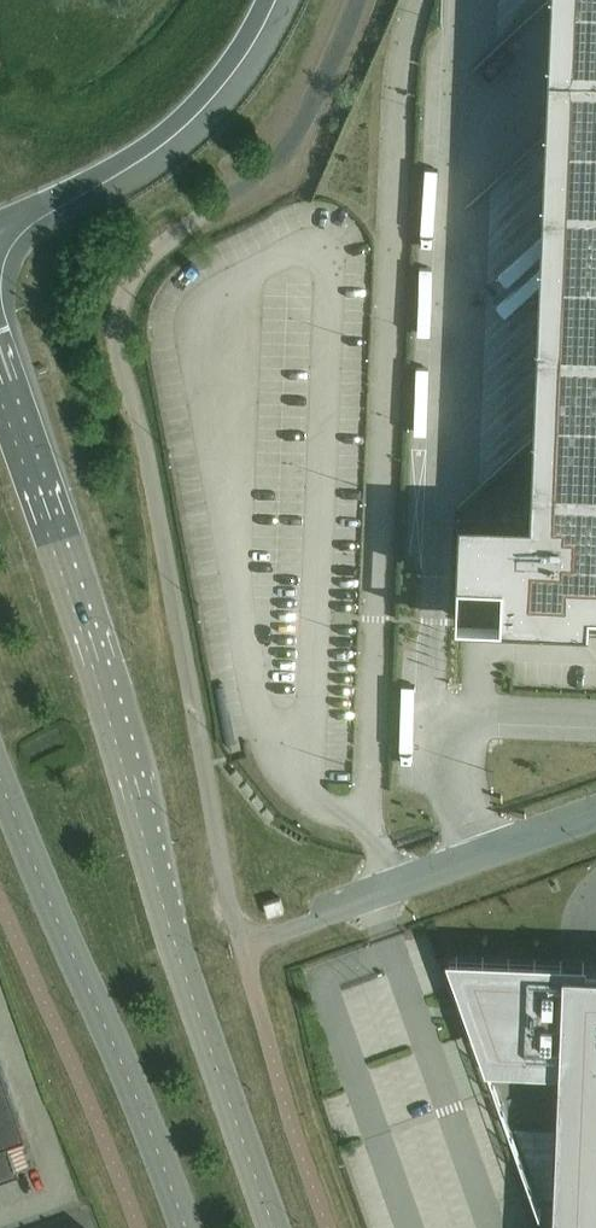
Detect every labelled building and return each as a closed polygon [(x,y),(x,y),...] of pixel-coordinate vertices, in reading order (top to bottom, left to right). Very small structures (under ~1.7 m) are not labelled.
[(456,620),(556,625),(595,626),(595,0),(552,0),(531,517),(460,514),(456,620)] [(278,896),(262,901),(266,915),(282,910),(278,896)] [(585,967),(454,961),(486,1051),(558,1054),(558,1068),(551,1227),(595,1227),(595,967),(585,967)] [(0,1065),(0,1179),(18,1172),(6,1139),(24,1133),(0,1065)]
